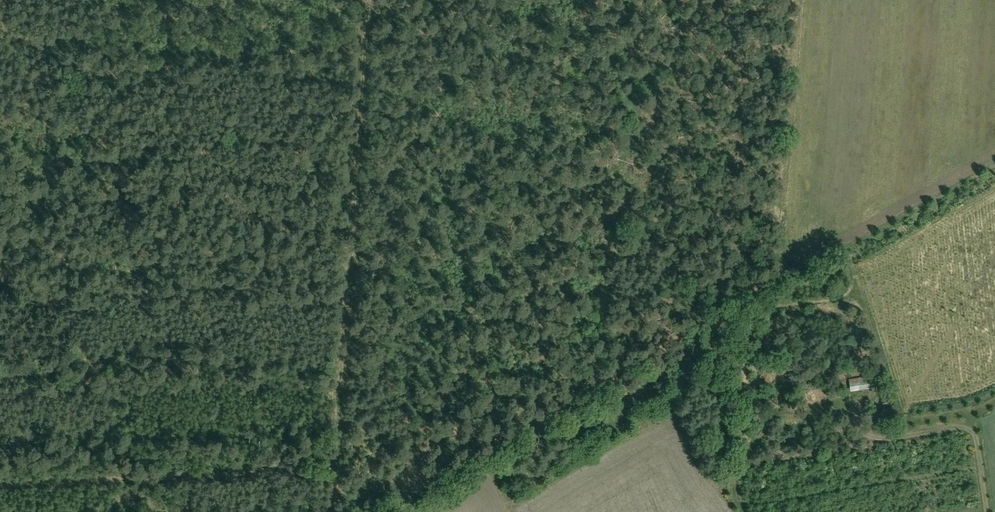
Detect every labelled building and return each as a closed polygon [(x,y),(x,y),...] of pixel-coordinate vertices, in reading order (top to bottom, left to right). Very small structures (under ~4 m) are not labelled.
[(871,377),(850,380),(851,393),(873,390),(871,377)]
